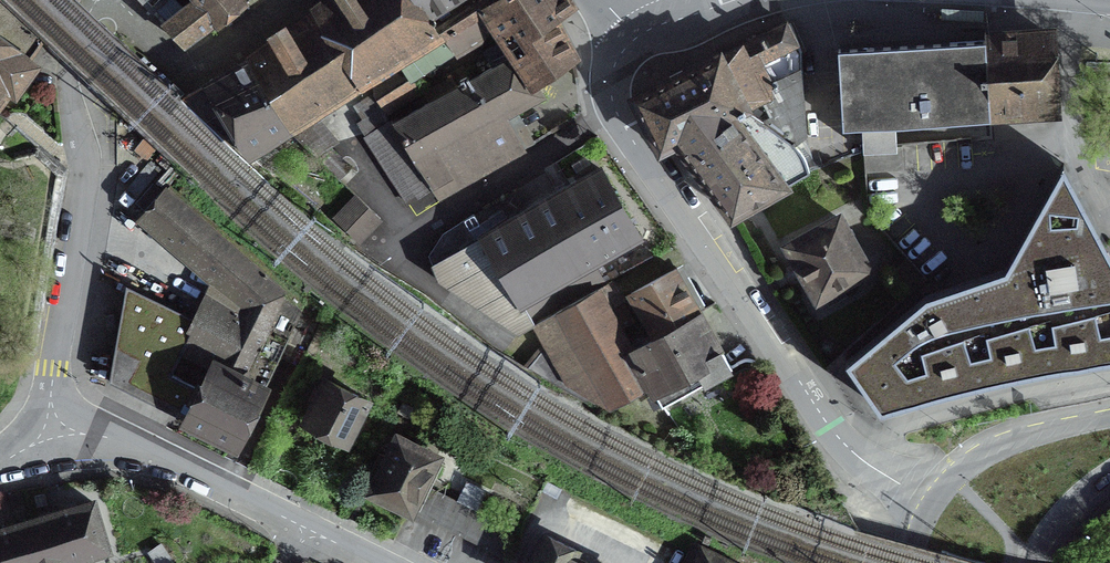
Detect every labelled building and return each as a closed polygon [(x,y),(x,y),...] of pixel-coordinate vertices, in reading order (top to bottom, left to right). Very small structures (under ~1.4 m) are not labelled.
[(150,14),(165,0),(137,0),(150,14)] [(246,64),(228,74),(213,82),(204,88),(180,101),(178,103),(232,149),(238,145),(245,155),(253,156),(288,134),(310,119),(360,88),(366,83),(371,80),(372,80),(400,62),(406,58),(404,55),(437,34),(435,31),(414,0),(338,0),(337,0),(317,16),(262,53),(246,64)] [(194,1),(214,23),(232,10),(235,14),(244,8),(241,3),(238,0),(194,0),(194,1)] [(435,31),(478,3),(483,0),(414,0),(435,31)] [(489,19),(508,47),(510,45),(520,60),(518,62),(529,78),(531,77),(535,85),(574,58),(554,20),(572,8),(566,0),(483,0),(478,3),(489,19)] [(207,29),(214,23),(194,1),(162,25),(183,47),(207,29)] [(478,37),(489,19),(478,3),(435,31),(437,34),(404,55),(406,58),(400,62),(372,80),(373,97),(385,115),(418,93),(410,80),(478,37)] [(41,45),(0,5),(0,102),(27,64),(30,60),(41,45)] [(940,21),(979,24),(980,16),(941,13),(940,21)] [(752,75),(799,54),(785,24),(744,45),(718,58),(728,78),(726,79),(741,110),(743,109),(763,99),(752,75)] [(1047,36),(986,40),(990,116),(1052,112),(1047,36)] [(988,116),(990,116),(986,40),(984,40),(984,42),(910,46),(837,51),(841,129),(860,128),(861,149),(895,147),(894,126),(989,120),(988,116)] [(535,85),(531,77),(529,78),(518,62),(520,60),(510,45),(508,47),(509,49),(461,75),(464,82),(462,83),(463,85),(391,126),(432,190),(438,200),(523,152),(522,150),(520,148),(524,146),(518,134),(511,122),(507,124),(503,116),(539,96),(533,87),(535,85)] [(752,75),(763,99),(774,117),(762,122),(766,125),(792,145),(803,136),(799,54),(752,75)] [(726,79),(728,78),(718,58),(633,100),(659,151),(676,143),(731,217),(781,189),(808,173),(803,159),(798,152),(792,145),(766,125),(762,122),(743,109),(741,110),(726,79)] [(407,205),(432,190),(391,126),(388,123),(368,136),(364,138),(385,172),(407,205)] [(901,147),(895,147),(861,149),(863,174),(865,174),(902,171),(901,147)] [(330,149),(318,161),(339,181),(351,169),(330,149)] [(1062,165),(1003,269),(924,296),(844,361),(879,411),(905,403),(937,395),(969,387),(1001,379),(1034,373),(1066,367),(1098,362),(1109,361),(1109,254),(1062,165)] [(637,237),(600,171),(555,196),(484,237),(473,216),(442,236),(428,257),(438,281),(518,334),(553,314),(595,290),(604,285),(591,262),(637,237)] [(185,422),(234,446),(287,338),(304,303),(240,247),(239,248),(169,187),(139,221),(197,271),(217,281),(208,299),(207,299),(194,325),(146,302),(113,296),(98,379),(170,414),(179,395),(184,384),(169,377),(179,356),(195,363),(198,358),(213,365),(201,388),(196,385),(190,399),(194,402),(185,422)] [(333,220),(357,243),(379,221),(355,198),(333,220)] [(837,220),(788,248),(816,298),(821,296),(827,307),(844,297),(838,286),(866,270),(837,220)] [(630,295),(653,336),(697,312),(674,271),(630,295)] [(545,345),(527,370),(600,414),(611,409),(648,387),(627,351),(644,341),(621,302),(606,310),(595,290),(553,314),(565,334),(545,345)] [(653,336),(644,341),(627,351),(648,387),(660,409),(730,370),(697,312),(653,336)] [(320,392),(314,389),(309,399),(315,402),(305,421),(326,432),(325,436),(326,441),(334,445),(339,443),(341,440),(345,442),(365,403),(325,383),(320,392)] [(436,458),(396,438),(369,493),(503,559),(516,533),(422,486),(436,458)] [(106,551),(92,504),(64,512),(62,511),(55,513),(50,514),(49,516),(34,521),(18,526),(16,524),(11,526),(4,528),(3,530),(0,531),(0,562),(66,562),(106,551)] [(531,562),(582,562),(571,558),(574,552),(544,537),(531,562)] [(692,544),(682,562),(731,562),(692,544)] [(171,562),(160,547),(149,554),(156,562),(171,562)]
